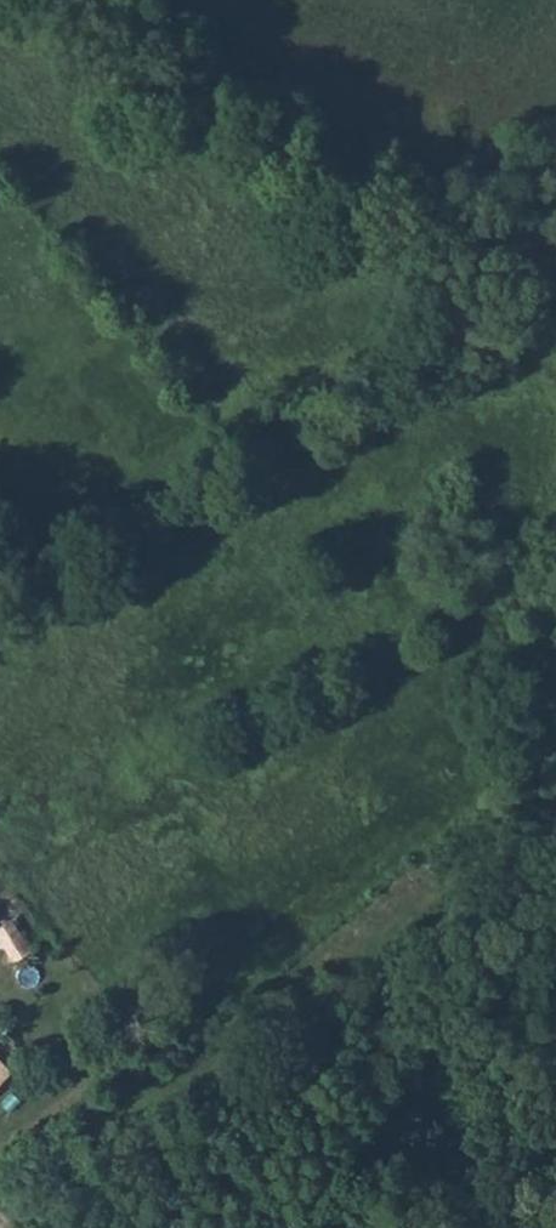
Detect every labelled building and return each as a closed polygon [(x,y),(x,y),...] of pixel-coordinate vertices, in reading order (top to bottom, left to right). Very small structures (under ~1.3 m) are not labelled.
[(0,928),(0,944),(13,965),(29,956),(8,923),(0,928)]
